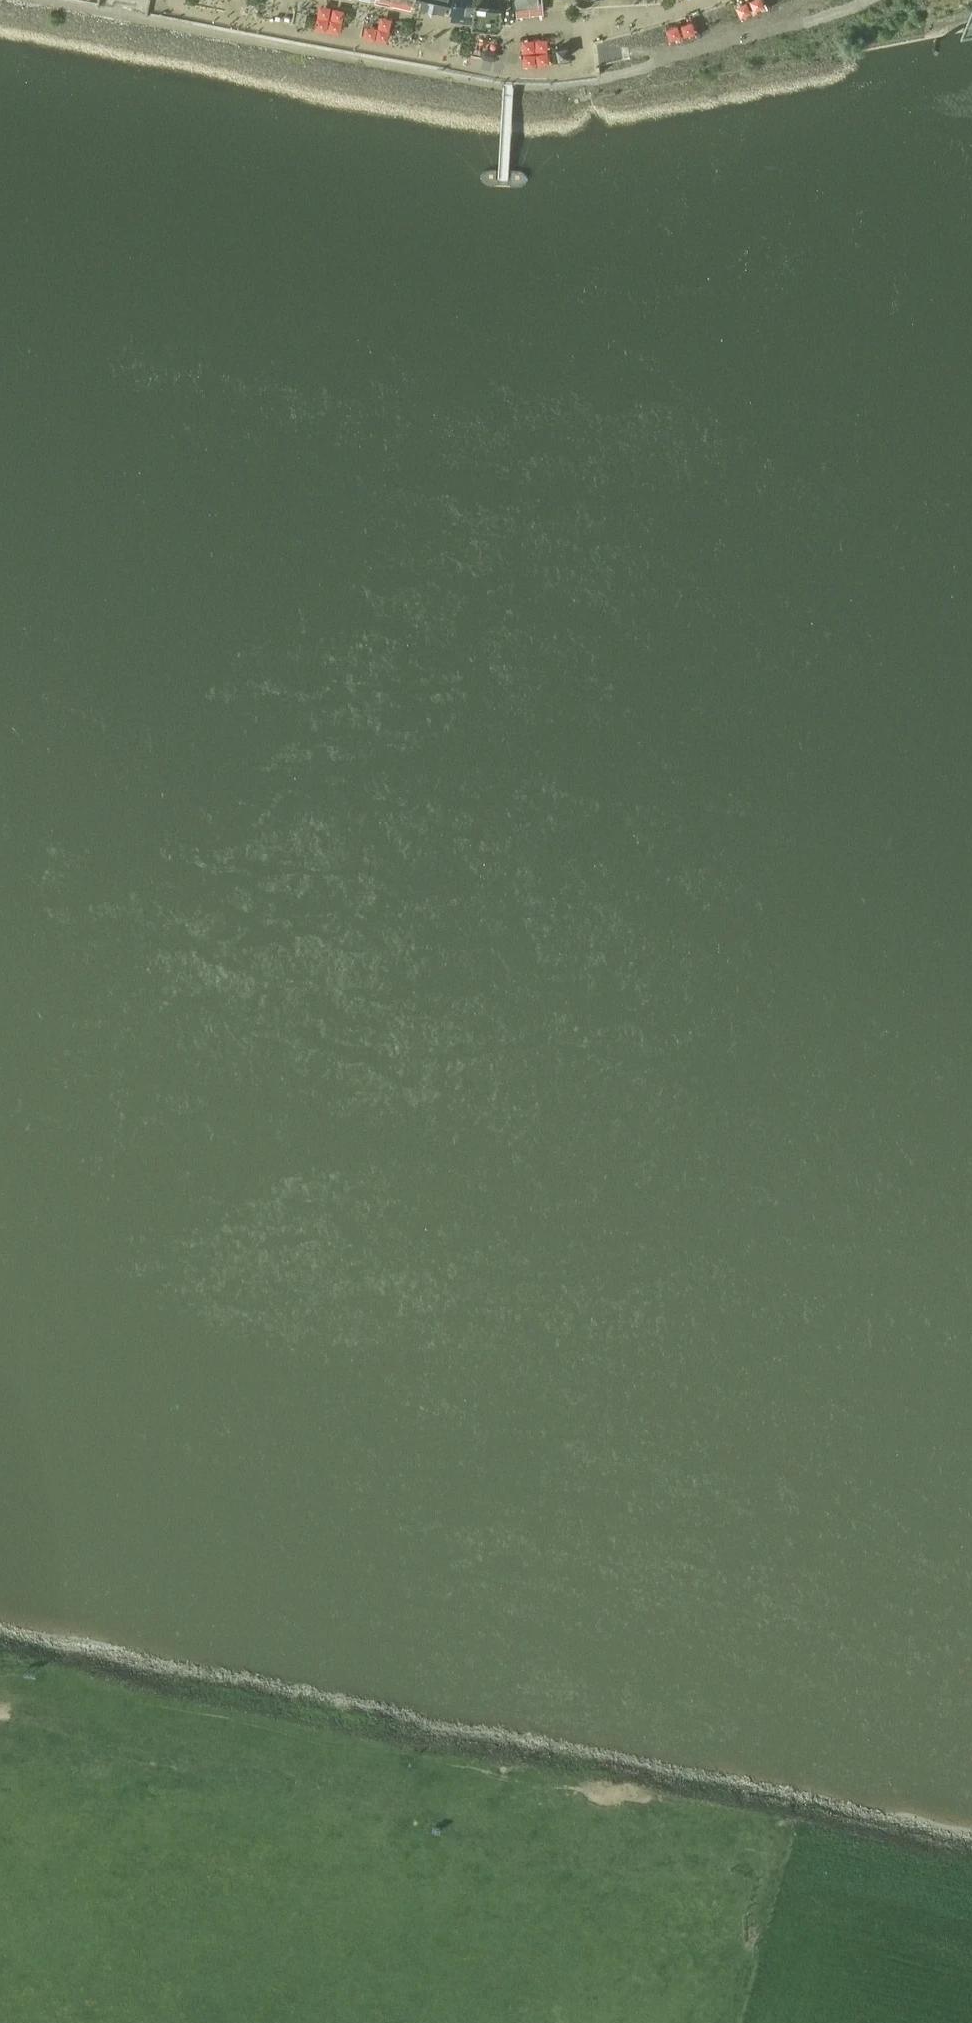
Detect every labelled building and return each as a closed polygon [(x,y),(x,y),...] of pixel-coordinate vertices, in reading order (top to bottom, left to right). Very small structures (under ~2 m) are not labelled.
[(477,2),(476,10),(500,13),(507,4),(508,1),(508,0),(461,0),(477,2)] [(570,43),(560,45),(562,54),(572,52),(570,43)]
